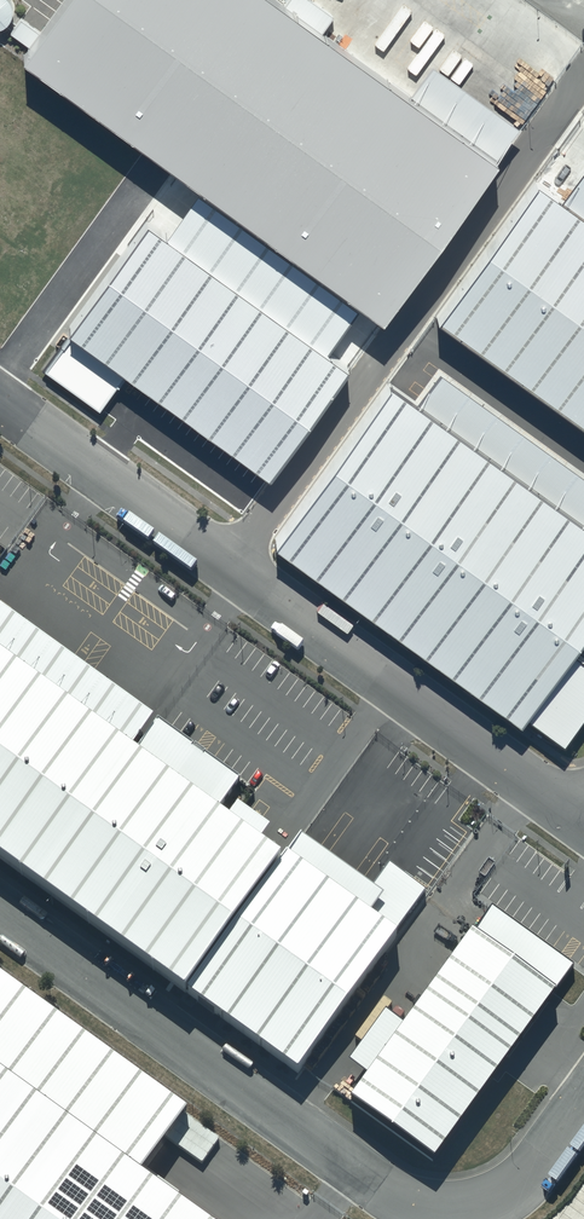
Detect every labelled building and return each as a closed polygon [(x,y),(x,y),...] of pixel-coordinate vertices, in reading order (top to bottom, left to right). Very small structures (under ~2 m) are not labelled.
[(293,0),(58,0),(14,60),(370,318),(495,147),(293,0)] [(567,111),(583,123),(583,88),(567,111)] [(426,321),(583,433),(583,213),(531,175),(426,321)] [(348,374),(149,229),(42,375),(99,416),(127,378),(270,481),(348,374)] [(389,386),(275,547),(514,715),(522,704),(563,733),(583,704),(583,657),(574,650),(583,636),(583,524),(389,386)] [(0,641),(0,848),(299,1070),(411,919),(297,836),(285,851),(0,641)] [(477,912),(349,1084),(432,1145),(560,974),(477,912)] [(145,1182),(194,1113),(0,974),(0,1218),(197,1218),(145,1182)]
